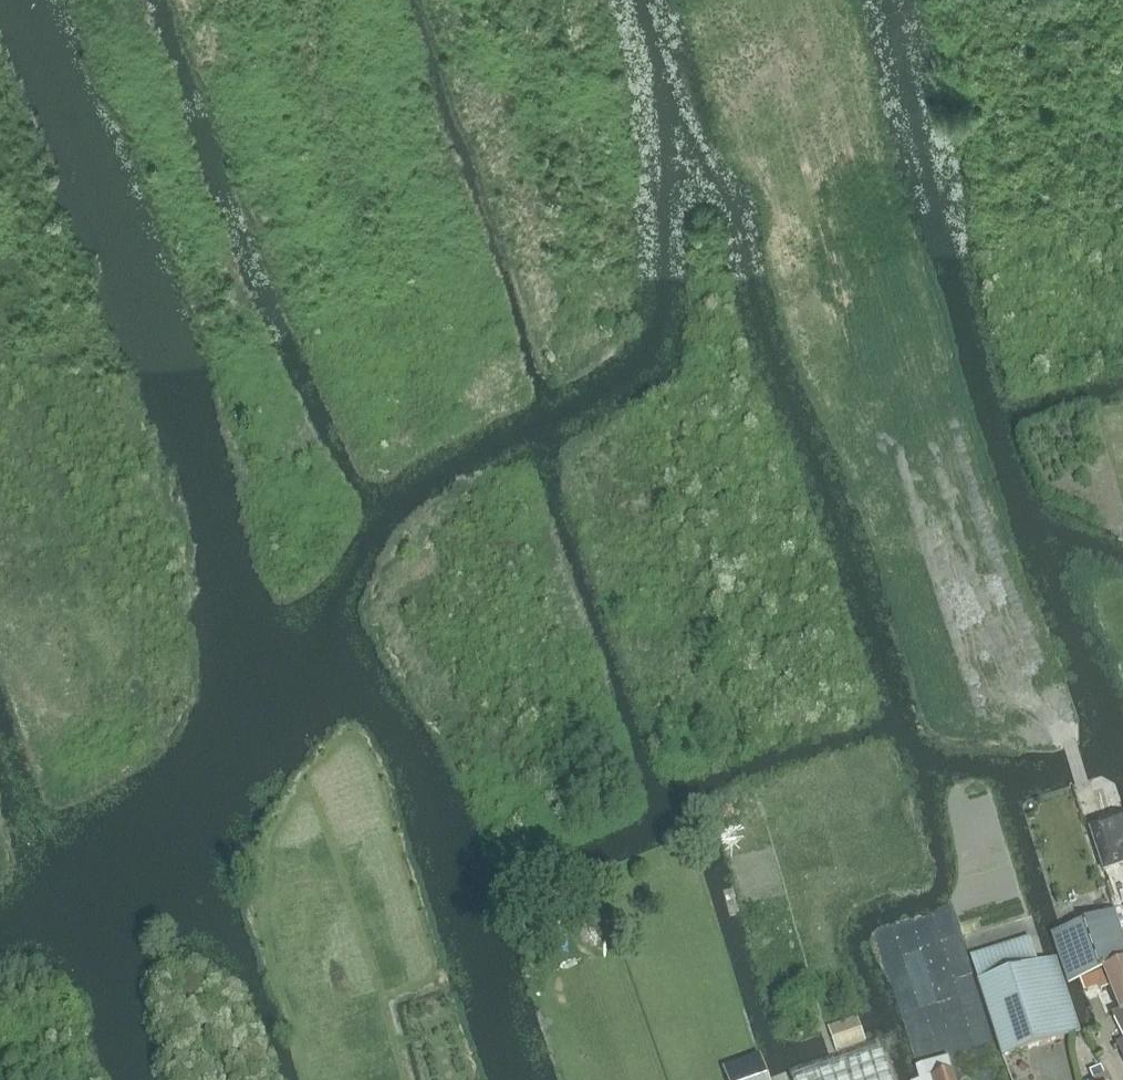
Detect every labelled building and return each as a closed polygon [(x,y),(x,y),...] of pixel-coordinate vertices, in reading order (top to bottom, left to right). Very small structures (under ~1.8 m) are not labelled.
[(1091,824),(1104,867),(1122,861),(1122,815),(1091,824)] [(1114,911),(1062,929),(1079,980),(1103,970),(1122,963),(1122,936),(1114,911)] [(1030,938),(971,956),(1002,1057),(1045,1043),(1021,967),(1037,962),(1030,938)] [(1103,970),(1119,1012),(1120,1013),(1122,1012),(1122,963),(1103,970)] [(1111,1014),(1122,1037),(1122,1012),(1120,1013),(1119,1012),(1111,1014)] [(790,1079),(791,1079),(889,1079),(878,1048),(790,1079)] [(951,1071),(932,1076),(933,1079),(955,1079),(952,1070),(951,1071)]
